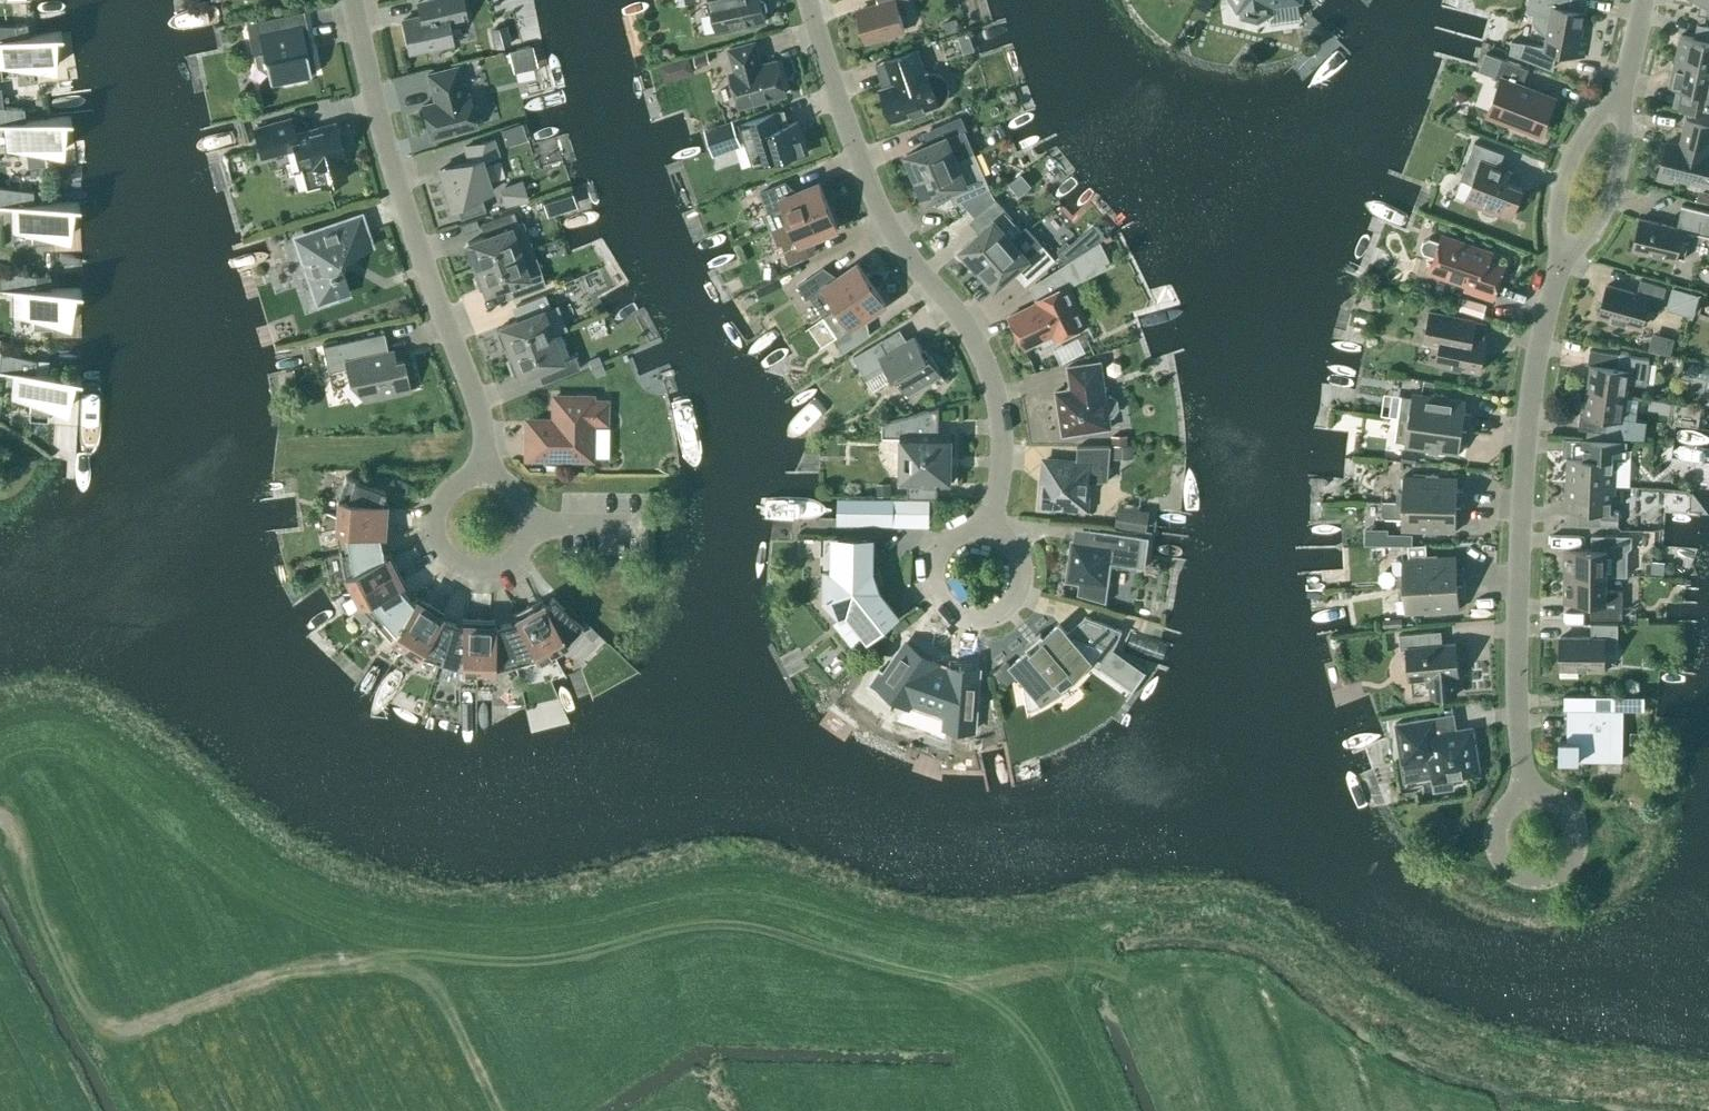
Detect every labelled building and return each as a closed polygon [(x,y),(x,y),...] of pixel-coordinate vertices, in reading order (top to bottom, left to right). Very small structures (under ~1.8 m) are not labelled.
[(452,44),(448,23),(467,19),(463,0),(416,0),(415,0),(419,17),(403,20),(410,53),(452,44)] [(717,31),(766,21),(761,0),(711,0),(717,31)] [(904,29),(896,2),(903,0),(877,0),(879,6),(857,12),(866,40),(904,29)] [(1239,7),(1244,6),(1245,14),(1258,17),(1269,11),(1268,3),(1289,0),(1235,0),(1239,7)] [(1587,38),(1581,36),(1583,27),(1581,27),(1584,12),(1570,9),(1571,0),(1528,0),(1527,10),(1529,14),(1537,15),(1537,18),(1537,21),(1539,25),(1543,28),(1545,30),(1548,30),(1545,47),(1512,41),(1509,53),(1551,69),(1555,51),(1584,56),(1587,38)] [(946,34),(960,30),(957,19),(943,22),(946,34)] [(14,25),(0,25),(0,66),(55,67),(55,34),(61,33),(61,32),(16,38),(14,25)] [(264,52),(253,54),(256,66),(268,74),(269,82),(277,80),(284,85),(305,80),(304,75),(316,73),(312,55),(311,55),(311,56),(306,57),(300,25),(260,33),(264,52)] [(494,49),(511,45),(506,25),(488,29),(494,49)] [(1708,68),(1708,26),(1706,26),(1703,39),(1681,34),(1675,60),(1708,68)] [(758,67),(755,59),(759,58),(755,42),(729,49),(736,73),(730,74),(739,106),(787,92),(778,61),(758,67)] [(884,87),(881,88),(893,121),(911,114),(912,117),(926,112),(925,109),(939,105),(944,102),(947,98),(949,93),(949,87),(946,78),(943,74),(938,72),(933,71),(928,72),(926,73),(918,50),(885,61),(893,84),(884,87)] [(707,52),(693,55),(696,67),(710,63),(707,52)] [(690,56),(674,61),(677,72),(685,76),(694,73),(690,59),(690,56)] [(1541,134),(1554,98),(1522,86),(1529,69),(1503,59),(1496,77),(1500,79),(1488,113),(1541,134)] [(1675,60),(1670,86),(1687,90),(1683,108),(1708,113),(1708,68),(1675,60)] [(465,95),(456,67),(428,75),(435,102),(422,106),(431,138),(476,126),(467,94),(465,95)] [(4,125),(7,148),(25,149),(27,164),(45,162),(43,150),(63,151),(64,118),(71,118),(71,116),(25,121),(24,108),(3,107),(0,107),(0,126),(4,125)] [(741,124),(755,166),(790,155),(791,158),(808,152),(798,122),(784,126),(779,111),(741,124)] [(974,151),(965,130),(966,130),(961,117),(930,130),(935,142),(907,155),(910,162),(908,163),(914,179),(974,153),(973,152),(974,151)] [(295,135),(291,119),(254,129),(261,157),(294,148),(300,169),(313,166),(319,186),(345,179),(340,159),(344,157),(335,124),(295,135)] [(1708,152),(1708,124),(1687,119),(1680,145),(1666,142),(1657,178),(1673,182),(1674,177),(1708,185),(1708,183),(1708,152)] [(719,139),(737,134),(733,120),(715,125),(719,139)] [(470,160),(440,170),(445,185),(443,185),(445,190),(446,189),(451,204),(455,203),(460,219),(485,211),(480,195),(491,191),(481,159),(497,154),(492,139),(465,147),(470,160)] [(1511,218),(1522,189),(1507,183),(1512,172),(1499,167),(1504,153),(1474,142),(1462,176),(1473,180),(1465,201),(1484,207),(1483,210),(1495,215),(1496,212),(1511,218)] [(974,153),(914,179),(921,194),(923,193),(927,200),(955,188),(960,200),(989,188),(974,153)] [(1021,173),(1009,183),(1019,195),(1031,185),(1021,173)] [(504,207),(528,200),(522,180),(498,187),(504,207)] [(770,230),(829,206),(819,183),(791,194),(786,182),(761,192),(768,210),(763,214),(770,230)] [(33,191),(0,187),(0,207),(12,207),(13,230),(31,232),(31,241),(49,240),(49,234),(68,236),(72,204),(79,204),(79,202),(33,204),(33,191)] [(1697,200),(1708,203),(1708,192),(1699,190),(1697,200)] [(572,192),(556,197),(561,212),(577,207),(572,192)] [(1011,240),(1027,229),(1025,226),(1021,229),(1010,217),(1011,216),(996,199),(976,217),(986,229),(963,249),(968,255),(966,257),(977,270),(1011,240)] [(1675,260),(1676,255),(1684,257),(1688,240),(1689,240),(1691,231),(1708,235),(1708,211),(1682,205),(1677,227),(1640,218),(1633,249),(1675,260)] [(829,206),(770,230),(776,246),(782,245),(790,263),(814,253),(809,240),(838,228),(829,206)] [(473,269),(518,253),(518,252),(532,248),(523,222),(518,224),(513,212),(484,222),(489,235),(467,243),(469,247),(465,249),(473,269)] [(334,297),(344,294),(343,292),(349,289),(340,263),(341,263),(341,262),(342,261),(343,260),(343,258),(369,249),(359,219),(298,240),(319,300),(333,295),(334,297)] [(476,219),(461,224),(464,232),(479,228),(476,219)] [(1011,240),(977,270),(988,282),(990,280),(995,286),(1019,266),(1031,279),(1054,259),(1027,229),(1011,240)] [(1493,300),(1504,266),(1489,261),(1492,252),(1442,235),(1440,242),(1435,244),(1433,252),(1435,257),(1429,272),(1467,285),(1465,290),(1493,300)] [(1057,249),(1056,250),(1059,253),(1058,254),(1066,263),(1071,259),(1076,256),(1079,254),(1070,244),(1067,241),(1057,249)] [(518,253),(473,269),(480,289),(483,288),(485,292),(507,285),(511,298),(545,286),(537,262),(524,267),(518,253)] [(1037,302),(1009,316),(1025,348),(1053,335),(1055,339),(1088,324),(1075,297),(1074,296),(1069,286),(1078,281),(1081,280),(1086,277),(1085,274),(1081,267),(1076,257),(1076,256),(1071,259),(1066,263),(1060,266),(1052,272),(1060,288),(1053,291),(1038,298),(1036,299),(1037,302)] [(824,316),(872,283),(858,263),(832,281),(824,268),(798,285),(807,298),(811,296),(824,316)] [(35,276),(0,271),(0,291),(14,291),(14,314),(32,317),(32,326),(51,326),(51,320),(69,323),(74,290),(81,290),(81,289),(35,289),(35,276)] [(1659,312),(1667,287),(1641,280),(1637,293),(1607,285),(1599,316),(1641,328),(1647,308),(1659,312)] [(872,283),(824,316),(838,336),(835,339),(844,352),(869,334),(860,322),(886,304),(872,283)] [(1690,311),(1694,294),(1671,288),(1666,304),(1690,311)] [(506,354),(551,336),(546,321),(554,317),(545,294),(516,306),(521,319),(500,327),(502,332),(498,333),(506,354)] [(1482,318),(1486,304),(1463,297),(1459,311),(1482,318)] [(1480,372),(1486,340),(1473,338),(1476,320),(1429,311),(1423,342),(1440,345),(1436,363),(1480,372)] [(1653,342),(1672,345),(1675,329),(1655,326),(1653,342)] [(388,352),(384,333),(322,346),(328,372),(347,368),(349,380),(363,400),(409,390),(403,361),(395,362),(392,351),(388,352)] [(893,334),(854,356),(864,373),(882,362),(892,379),(897,377),(907,394),(941,374),(946,383),(947,383),(931,355),(927,358),(915,336),(899,345),(893,334)] [(551,336),(506,354),(514,374),(518,373),(520,377),(541,369),(546,382),(580,368),(574,355),(561,360),(551,336)] [(1587,390),(1626,395),(1628,380),(1632,382),(1632,383),(1646,385),(1650,362),(1649,361),(1649,358),(1628,355),(1629,352),(1620,351),(1620,354),(1590,350),(1588,364),(1591,364),(1587,390)] [(35,374),(36,361),(0,353),(0,358),(0,373),(13,373),(13,397),(30,401),(29,416),(49,417),(49,405),(66,410),(73,377),(81,378),(81,377),(35,374)] [(598,355),(588,359),(591,368),(602,364),(598,355)] [(1106,395),(1100,362),(1068,367),(1071,389),(1056,391),(1062,435),(1111,428),(1109,417),(1114,416),(1119,408),(1118,399),(1110,394),(1106,395)] [(602,364),(591,368),(595,377),(605,373),(602,364)] [(1626,395),(1587,390),(1583,416),(1581,415),(1578,429),(1606,433),(1605,438),(1643,440),(1646,424),(1635,422),(1636,412),(1625,410),(1626,395)] [(1399,418),(1469,428),(1471,413),(1465,412),(1466,401),(1447,398),(1447,395),(1436,393),(1436,397),(1412,393),(1412,398),(1402,396),(1399,418)] [(606,423),(606,402),(591,402),(591,398),(554,397),(554,421),(527,421),(527,458),(591,459),(591,423),(606,423)] [(939,434),(939,407),(881,422),(882,423),(883,423),(883,436),(902,436),(901,483),(908,483),(908,497),(937,498),(938,483),(950,483),(951,435),(939,434)] [(1467,443),(1469,428),(1399,418),(1396,441),(1405,442),(1405,446),(1428,449),(1428,453),(1439,455),(1440,451),(1459,454),(1460,442),(1467,443)] [(1112,435),(1112,445),(1128,445),(1128,436),(1112,435)] [(1567,483),(1615,485),(1616,460),(1626,460),(1627,441),(1586,439),(1585,457),(1568,456),(1567,483)] [(1114,445),(1114,458),(1123,458),(1123,446),(1114,445)] [(1108,481),(1111,446),(1077,446),(1076,462),(1045,460),(1043,487),(1040,487),(1039,507),(1050,508),(1050,505),(1077,507),(1087,499),(1088,483),(1108,481)] [(1402,450),(1401,461),(1416,462),(1417,451),(1402,450)] [(1382,503),(1463,505),(1464,489),(1457,489),(1457,478),(1438,477),(1438,474),(1427,473),(1427,477),(1403,476),(1402,492),(1397,492),(1397,502),(1382,501),(1382,503)] [(335,514),(386,518),(388,502),(381,501),(385,490),(372,485),(374,481),(360,476),(358,480),(345,476),(337,498),(335,514)] [(1613,510),(1615,485),(1567,483),(1566,509),(1583,510),(1582,524),(1618,526),(1619,510),(1613,510)] [(877,484),(876,495),(891,496),(891,484),(877,484)] [(892,522),(893,499),(839,498),(838,521),(892,522)] [(1463,520),(1463,505),(1382,503),(1381,513),(1385,518),(1402,518),(1401,530),(1425,530),(1425,534),(1436,534),(1436,531),(1456,531),(1456,520),(1463,520)] [(1146,530),(1149,510),(1117,506),(1114,526),(1146,530)] [(385,534),(386,518),(335,514),(334,531),(339,553),(381,545),(378,534),(385,534)] [(1145,568),(1149,537),(1103,531),(1102,544),(1072,540),(1066,581),(1079,582),(1077,595),(1106,604),(1109,582),(1108,582),(1110,563),(1145,568)] [(1388,533),(1388,544),(1408,544),(1412,544),(1412,533),(1388,533)] [(1564,575),(1627,575),(1627,550),(1632,546),(1632,535),(1592,535),(1591,549),(1564,549),(1564,575)] [(871,572),(872,539),(838,539),(838,572),(826,571),(826,596),(841,615),(850,608),(871,635),(897,614),(876,588),(879,586),(874,573),(871,572)] [(351,590),(396,567),(389,553),(383,556),(381,545),(339,553),(343,576),(351,590)] [(1398,587),(1464,582),(1463,567),(1457,567),(1456,556),(1437,557),(1437,554),(1425,554),(1425,558),(1401,560),(1402,574),(1397,575),(1398,587)] [(1651,560),(1651,574),(1664,575),(1665,561),(1651,560)] [(374,622),(405,593),(398,585),(404,582),(396,567),(351,590),(358,605),(374,622)] [(1627,576),(1627,575),(1564,575),(1563,601),(1591,602),(1591,618),(1622,618),(1622,591),(1606,590),(1606,576),(1627,576)] [(1464,582),(1398,587),(1398,598),(1404,598),(1405,613),(1429,611),(1429,615),(1441,614),(1441,610),(1459,609),(1459,598),(1465,598),(1464,582)] [(403,647),(430,605),(417,596),(413,602),(405,593),(374,622),(389,638),(403,647)] [(527,607),(552,652),(566,644),(583,627),(573,617),(577,614),(566,603),(563,607),(553,597),(545,606),(541,600),(527,607)] [(439,663),(451,622),(440,619),(444,613),(430,605),(403,647),(417,656),(439,663)] [(537,659),(552,652),(527,607),(513,615),(516,621),(505,624),(515,665),(537,659)] [(1007,661),(995,672),(1006,685),(1020,673),(1021,675),(1028,711),(1032,709),(1037,707),(1042,705),(1046,702),(1051,700),(1055,697),(1059,694),(1063,691),(1067,688),(1071,685),(1075,681),(1079,678),(1082,674),(1086,671),(1089,667),(1092,663),(1101,668),(1132,691),(1145,673),(1113,650),(1117,642),(1122,630),(1086,616),(1067,632),(1060,624),(1045,637),(1041,632),(1036,637),(1029,643),(1023,647),(1027,651),(1011,665),(1007,661)] [(1401,618),(1382,619),(1383,627),(1402,626),(1401,618)] [(477,670),(478,619),(462,619),(462,626),(451,622),(439,663),(461,669),(477,670)] [(515,665),(505,624),(494,627),(494,620),(478,619),(477,670),(493,670),(515,665)] [(1617,649),(1618,623),(1591,623),(1591,637),(1560,637),(1560,678),(1561,678),(1578,678),(1578,669),(1604,669),(1604,649),(1617,649)] [(1436,645),(1434,631),(1399,634),(1400,650),(1407,649),(1410,679),(1429,678),(1431,697),(1457,694),(1455,675),(1458,675),(1455,643),(1436,645)] [(948,671),(937,667),(938,663),(907,642),(886,674),(883,674),(882,674),(880,674),(879,675),(877,676),(876,678),(875,679),(875,681),(875,682),(875,684),(875,686),(876,688),(878,690),(879,691),(882,692),(883,692),(886,692),(888,691),(909,706),(913,700),(922,707),(934,711),(946,712),(945,727),(974,730),(979,669),(949,667),(948,671)] [(1559,739),(1559,758),(1622,759),(1624,710),(1644,710),(1644,695),(1564,694),(1564,709),(1568,709),(1568,739),(1559,739)] [(1434,736),(1431,718),(1395,723),(1402,763),(1429,758),(1434,790),(1453,787),(1452,776),(1477,772),(1470,730),(1434,736)]
